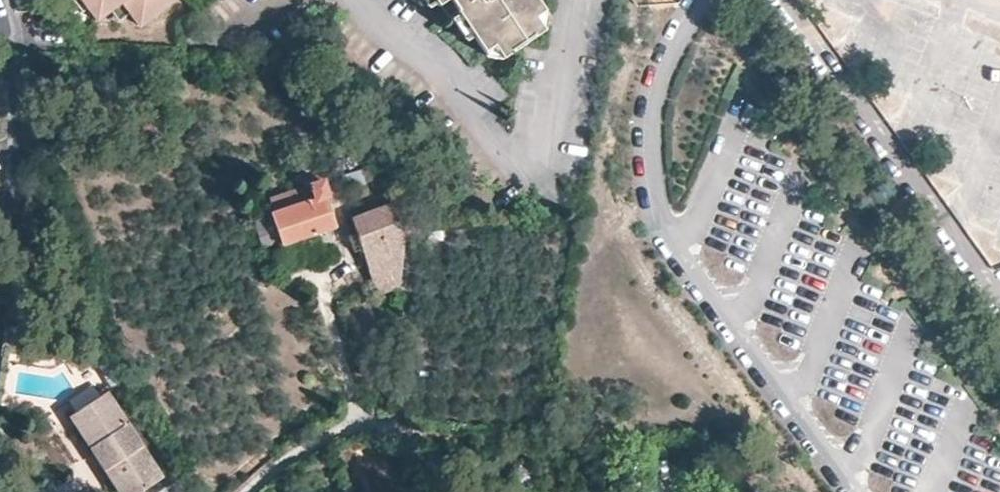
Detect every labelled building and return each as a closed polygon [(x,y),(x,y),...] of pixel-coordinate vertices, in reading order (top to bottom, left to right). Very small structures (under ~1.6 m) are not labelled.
[(87,8),(93,4),(90,0),(75,0),(73,2),(80,13),(87,8)] [(93,4),(87,8),(95,19),(107,10),(120,1),(128,13),(137,24),(170,0),(90,0),(93,4)] [(431,5),(428,0),(418,0),(424,9),(431,5)] [(431,5),(432,7),(435,6),(444,19),(444,18),(451,14),(460,27),(467,38),(477,53),(486,48),(496,61),(536,35),(527,21),(538,15),(529,0),(428,0),(431,5)] [(117,21),(128,13),(120,1),(107,10),(117,21)] [(453,31),(460,27),(451,14),(444,18),(453,31)] [(541,20),(538,15),(527,21),(536,35),(539,34),(541,20)] [(461,42),(467,38),(460,27),(453,31),(461,42)] [(493,63),(496,61),(486,48),(477,53),(481,59),(493,63)] [(916,104),(903,140),(933,151),(946,115),(916,104)] [(306,185),(270,197),(275,210),(271,211),(283,244),(335,226),(324,195),(328,193),(321,172),(303,178),(306,185)] [(377,293),(401,286),(405,234),(417,235),(418,226),(405,225),(393,193),(381,197),(384,208),(352,220),(377,293)] [(126,379),(117,354),(98,367),(111,387),(126,379)] [(106,390),(68,413),(118,491),(134,491),(161,475),(106,390)] [(177,478),(158,491),(188,491),(177,478)]
